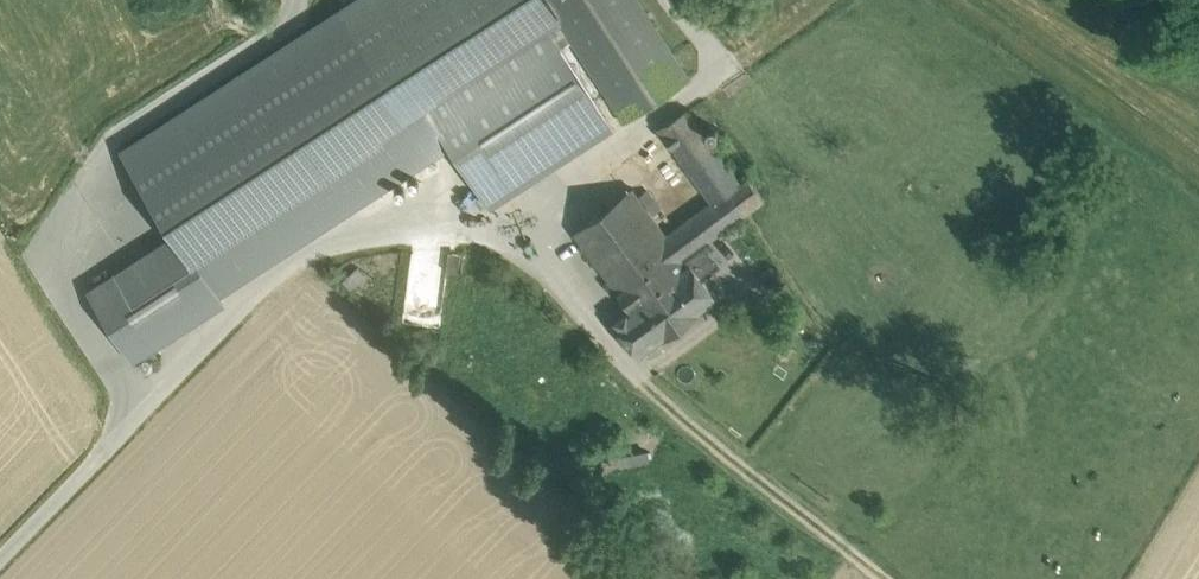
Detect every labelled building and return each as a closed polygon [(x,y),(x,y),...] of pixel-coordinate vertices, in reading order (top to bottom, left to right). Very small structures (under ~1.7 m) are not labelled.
[(341,14),(405,113),(422,103),(545,23),(562,48),(573,40),(547,0),(363,0),(341,14)] [(608,93),(625,120),(689,79),(638,0),(550,0),(608,93)] [(126,153),(178,235),(217,295),(218,295),(241,279),(240,278),(449,144),(422,103),(405,113),(341,14),(126,153)] [(545,23),(422,103),(449,144),(490,206),(516,190),(500,165),(575,117),(591,142),(613,127),(596,101),(608,93),(573,40),(562,48),(545,23)] [(741,182),(688,109),(659,128),(713,202),(741,182)] [(713,202),(667,235),(678,250),(684,259),(765,200),(748,176),(741,182),(713,202)] [(633,189),(575,233),(620,294),(678,250),(667,235),(633,189)] [(217,295),(178,235),(91,291),(135,360),(223,303),(218,295),(217,295)] [(678,250),(620,294),(632,310),(614,323),(638,355),(664,337),(666,339),(701,313),(699,310),(717,297),(691,264),(689,266),(684,259),(678,250)] [(451,252),(413,252),(403,323),(441,327),(449,271),(451,253),(451,252)] [(465,255),(451,253),(449,271),(463,273),(465,255)]
